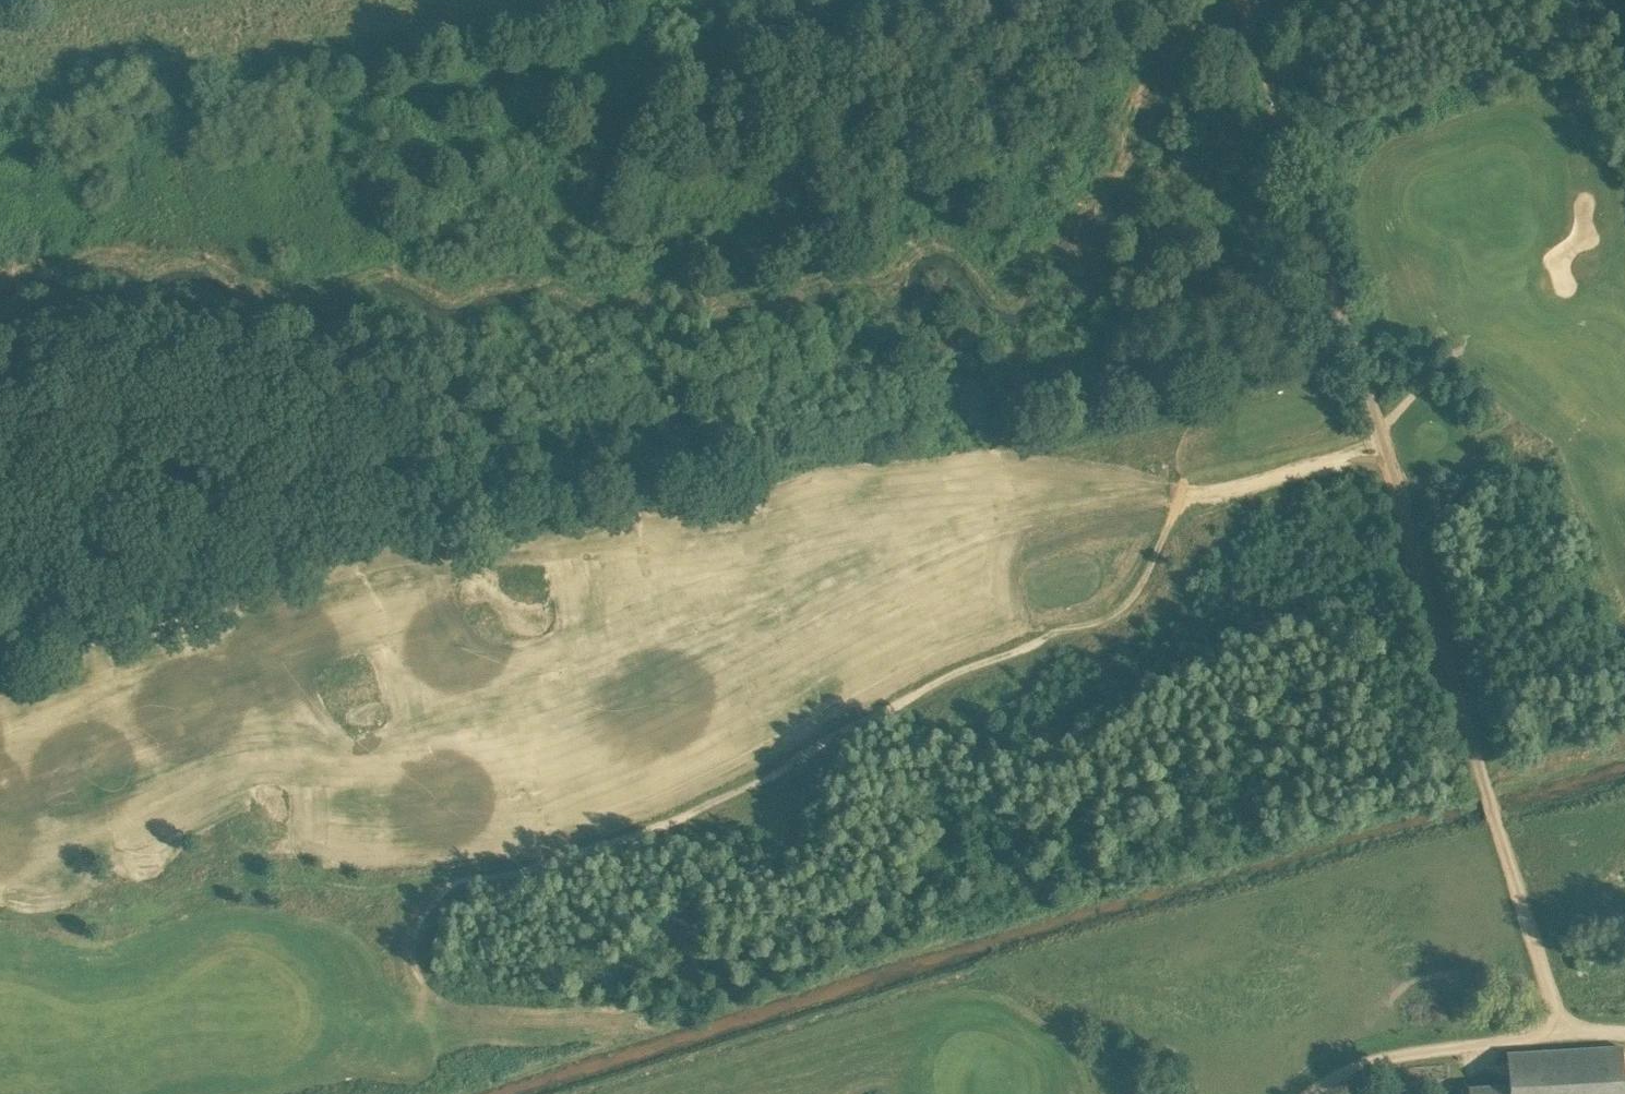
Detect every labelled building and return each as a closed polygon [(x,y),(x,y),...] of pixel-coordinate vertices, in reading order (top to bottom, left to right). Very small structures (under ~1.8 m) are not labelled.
[(1469,1093),(1624,1093),(1624,1078),(1623,1048),(1508,1055),(1510,1087),(1469,1089),(1469,1093)]
